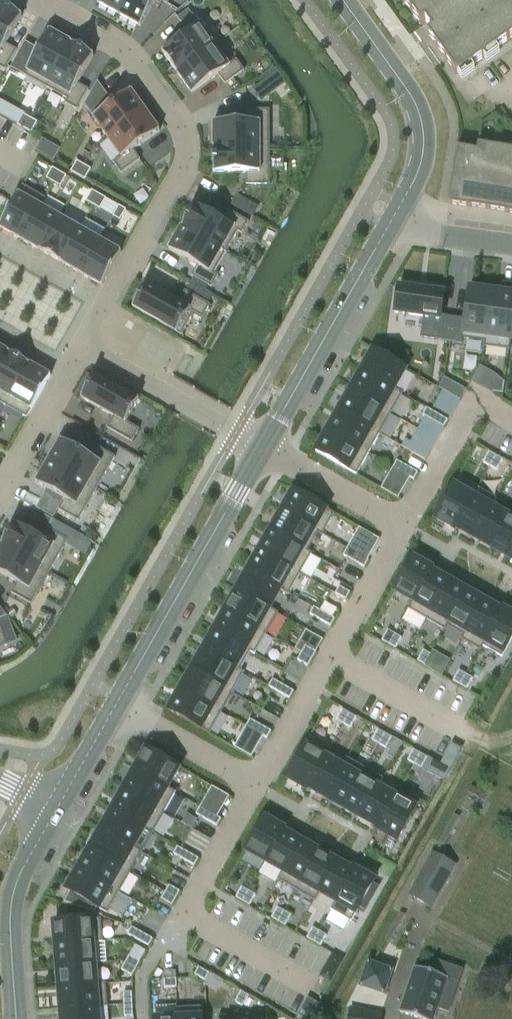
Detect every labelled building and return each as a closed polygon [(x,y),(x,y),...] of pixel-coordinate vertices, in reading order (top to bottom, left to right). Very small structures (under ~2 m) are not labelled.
[(119,15),(128,0),(99,0),(97,3),(119,15)] [(119,15),(141,27),(156,0),(128,0),(119,15)] [(420,28),(425,25),(432,34),(427,38),(455,77),(469,67),(472,70),(511,41),(511,0),(400,0),(420,28)] [(6,71),(17,50),(6,45),(22,16),(0,4),(0,68),(6,71)] [(162,52),(177,73),(215,46),(193,16),(182,24),(189,33),(162,52)] [(24,76),(47,88),(72,43),(49,31),(24,76)] [(72,43),(47,88),(68,100),(66,104),(77,110),(89,90),(78,84),(94,56),(72,43)] [(215,46),(177,73),(192,94),(219,75),(226,85),(245,71),(237,60),(229,66),(215,46)] [(254,86),(261,98),(288,84),(281,72),(254,86)] [(93,118),(108,138),(146,111),(144,109),(147,106),(137,92),(133,94),(131,91),(105,110),(93,118)] [(92,92),(85,106),(93,118),(105,110),(92,92)] [(270,148),(270,110),(246,111),(246,122),(214,123),(214,148),(270,148)] [(122,174),(141,161),(134,151),(160,132),(146,111),(108,138),(122,158),(114,163),(122,174)] [(18,126),(25,129),(31,119),(24,115),(18,126)] [(25,129),(32,133),(38,123),(31,119),(25,129)] [(478,146),(477,152),(458,149),(449,206),(472,210),(472,209),(505,214),(505,215),(511,216),(511,151),(478,146)] [(214,148),(214,174),(247,174),(247,186),(270,185),(270,148),(214,148)] [(78,176),(84,166),(77,162),(72,172),(78,176)] [(84,166),(78,176),(85,180),(91,170),(84,166)] [(54,183),(60,173),(53,169),(47,179),(54,183)] [(67,177),(60,173),(54,183),(61,187),(67,177)] [(22,240),(41,207),(46,199),(23,186),(0,227),(0,228),(22,240)] [(92,191),(87,202),(94,206),(100,195),(92,191)] [(100,195),(94,206),(101,210),(107,199),(100,195)] [(226,253),(238,232),(242,234),(249,223),(229,211),(223,222),(195,205),(182,228),(226,253)] [(120,221),(126,210),(119,206),(113,217),(120,221)] [(41,207),(22,240),(41,252),(60,218),(41,207)] [(80,229),(60,218),(41,252),(61,263),(80,229)] [(182,228),(169,250),(198,266),(192,277),(212,288),(219,276),(214,274),(226,253),(182,228)] [(100,241),(80,229),(61,263),(81,274),(100,241)] [(121,253),(100,241),(81,274),(102,286),(121,253)] [(203,319),(210,306),(185,291),(179,303),(146,285),(133,308),(182,336),(194,314),(203,319)] [(395,313),(424,317),(421,338),(450,342),(453,318),(442,316),(445,294),(399,287),(395,313)] [(450,342),(462,344),(463,339),(485,342),(486,342),(493,292),(470,288),(465,320),(453,318),(450,342)] [(485,342),(485,347),(510,350),(511,341),(511,333),(511,294),(493,292),(486,342),(485,342)] [(379,352),(389,358),(395,347),(385,341),(379,352)] [(9,353),(0,348),(0,370),(9,353)] [(373,351),(362,372),(394,390),(395,389),(406,369),(373,351)] [(5,406),(29,364),(9,353),(0,370),(0,403),(5,406)] [(5,406),(27,419),(51,377),(29,364),(5,406)] [(394,390),(362,372),(350,391),(391,415),(403,394),(395,389),(394,390)] [(126,423),(139,400),(95,375),(92,379),(89,377),(80,392),(84,394),(81,398),(114,417),(107,429),(132,443),(139,430),(126,423)] [(445,378),(440,388),(463,397),(467,387),(445,378)] [(493,393),(503,394),(505,382),(495,381),(493,393)] [(380,434),(391,415),(350,391),(339,411),(380,434)] [(434,422),(438,415),(427,409),(423,416),(434,422)] [(369,454),(380,434),(339,411),(328,431),(369,454)] [(448,421),(438,415),(434,422),(444,428),(448,421)] [(369,454),(328,431),(316,452),(357,475),(369,454)] [(97,490),(115,458),(95,446),(89,456),(61,440),(49,462),(97,490)] [(425,460),(429,453),(419,447),(415,454),(425,460)] [(126,485),(140,456),(124,449),(110,478),(126,485)] [(491,467),(496,456),(489,453),(484,463),(491,467)] [(497,471),(503,460),(496,456),(491,467),(497,471)] [(404,474),(408,467),(397,461),(393,468),(404,474)] [(36,484),(64,500),(59,510),(79,522),(97,490),(49,462),(36,484)] [(414,480),(418,473),(408,467),(404,474),(414,480)] [(456,530),(457,528),(479,489),(459,477),(435,518),(456,530)] [(497,499),(479,489),(457,528),(474,538),(492,507),(497,499)] [(294,490),(282,511),(319,532),(318,533),(322,536),(335,514),(294,490)] [(492,507),(474,538),(492,548),(509,517),(492,507)] [(282,511),(271,531),(308,552),(308,551),(318,533),(319,532),(282,511)] [(509,517),(492,548),(509,558),(511,553),(511,518),(509,517)] [(1,545),(50,573),(68,541),(48,529),(42,539),(14,523),(1,545)] [(308,552),(271,531),(260,551),(301,574),(312,553),(308,551),(308,552)] [(50,573),(1,545),(0,548),(0,573),(17,583),(11,593),(32,605),(50,573)] [(354,562),(358,555),(348,549),(344,556),(354,562)] [(260,551),(248,571),(281,589),(280,590),(289,595),(301,574),(260,551)] [(365,568),(369,561),(358,555),(354,562),(365,568)] [(433,571),(434,570),(413,558),(394,590),(413,601),(414,602),(432,571),(433,571)] [(280,590),(281,589),(248,571),(237,591),(270,609),(270,608),(280,590)] [(433,571),(432,571),(414,602),(413,601),(408,609),(427,620),(449,581),(433,571)] [(467,591),(449,581),(427,620),(446,631),(448,627),(447,626),(467,591)] [(346,600),(350,593),(340,587),(336,594),(346,600)] [(270,608),(270,609),(237,591),(226,611),(267,634),(279,613),(270,608)] [(467,591),(447,626),(448,627),(464,635),(465,636),(485,601),(467,591)] [(485,601),(465,636),(464,635),(461,640),(481,651),(483,647),(482,646),(502,611),(501,610),(485,601)] [(321,621),(325,614),(314,608),(310,615),(321,621)] [(483,647),(502,657),(511,640),(511,614),(502,609),(501,610),(502,611),(482,646),(483,647)] [(226,611),(215,630),(251,651),(251,652),(255,655),(267,634),(226,611)] [(331,627),(335,619),(325,614),(321,621),(331,627)] [(251,651),(215,630),(203,650),(240,671),(241,670),(251,652),(251,651)] [(397,635),(390,631),(384,642),(391,646),(397,635)] [(404,639),(397,635),(391,646),(398,650),(404,639)] [(312,660),(316,653),(306,647),(302,654),(312,660)] [(241,670),(240,671),(203,650),(192,670),(233,693),(245,672),(241,670)] [(433,656),(426,652),(420,662),(427,666),(433,656)] [(298,661),(308,667),(312,660),(302,654),(298,661)] [(439,660),(433,656),(427,666),(434,670),(439,660)] [(233,693),(192,670),(181,690),(222,713),(233,693)] [(468,676),(461,672),(455,682),(462,686),(468,676)] [(475,680),(468,676),(462,686),(469,690),(475,680)] [(280,693),(284,686),(273,680),(269,687),(280,693)] [(290,699),(294,692),(284,686),(280,693),(290,699)] [(181,690),(169,711),(210,734),(222,713),(181,690)] [(344,724),(350,714),(343,710),(337,720),(344,724)] [(351,728),(357,718),(350,714),(344,724),(351,728)] [(257,733),(261,726),(251,720),(246,727),(257,733)] [(261,726),(257,733),(267,739),(271,732),(261,726)] [(379,744),(385,734),(378,730),(373,741),(379,744)] [(386,748),(392,738),(385,734),(379,744),(386,748)] [(308,790),(309,788),(308,788),(326,757),(327,757),(332,749),(311,737),(287,778),(308,790)] [(179,768),(147,749),(135,770),(168,789),(168,788),(179,768)] [(415,765),(421,754),(414,750),(408,761),(415,765)] [(422,768),(428,758),(421,754),(415,765),(422,768)] [(327,757),(326,757),(308,788),(309,788),(325,798),(343,767),(342,766),(327,757)] [(342,766),(343,767),(325,798),(344,808),(362,777),(362,778),(367,769),(347,758),(342,766)] [(124,790),(165,813),(177,792),(168,788),(168,789),(135,770),(124,790)] [(362,777),(344,808),(361,818),(379,787),(362,778),(362,777)] [(396,797),(379,787),(361,818),(378,828),(396,797)] [(378,828),(377,829),(398,841),(421,800),(400,788),(396,797),(378,828)] [(124,790),(112,810),(145,828),(144,829),(153,834),(165,813),(124,790)] [(207,820),(211,813),(200,807),(196,814),(207,820)] [(101,830),(134,848),(134,847),(144,829),(145,828),(112,810),(101,830)] [(217,826),(221,819),(211,813),(207,820),(217,826)] [(285,831),(286,830),(265,818),(246,851),(266,862),(284,831),(285,831)] [(90,849),(131,873),(143,852),(134,847),(134,848),(101,830),(90,849)] [(284,831),(266,862),(283,871),(283,872),(301,841),(285,831),(284,831)] [(319,851),(301,841),(283,872),(283,871),(278,880),(297,890),(319,851)] [(184,860),(188,853),(178,847),(174,854),(184,860)] [(90,849),(79,869),(120,893),(131,873),(90,849)] [(319,851),(297,890),(315,901),(320,893),(320,892),(337,861),(319,851)] [(195,866),(199,859),(188,853),(184,860),(195,866)] [(453,870),(432,858),(409,900),(430,912),(453,870)] [(354,871),(353,871),(337,861),(320,892),(320,893),(336,902),(354,871)] [(79,869),(67,890),(108,913),(120,893),(79,869)] [(353,871),(354,871),(336,902),(331,910),(352,922),(375,881),(354,869),(353,871)] [(131,894),(141,879),(132,873),(122,888),(131,894)] [(177,899),(181,892),(171,886),(167,893),(177,899)] [(244,889),(238,899),(245,903),(251,893),(244,889)] [(177,899),(167,893),(163,900),(173,906),(177,899)] [(251,893),(245,903),(252,907),(258,897),(251,893)] [(280,909),(274,920),(281,923),(287,913),(280,909)] [(287,913),(281,923),(288,927),(294,917),(287,913)] [(101,919),(54,922),(56,946),(94,943),(103,943),(101,919)] [(139,940),(143,933),(132,927),(128,935),(139,940)] [(315,929),(309,940),(316,944),(322,933),(315,929)] [(149,946),(153,939),(143,933),(139,940),(149,946)] [(322,933),(316,944),(323,948),(329,937),(322,933)] [(94,943),(56,946),(58,966),(95,964),(94,943)] [(127,963),(137,969),(141,962),(131,956),(127,963)] [(123,970),(134,976),(137,969),(127,963),(123,970)] [(95,964),(58,966),(59,987),(97,984),(95,964)] [(361,987),(384,994),(392,972),(369,964),(361,987)] [(416,967),(416,968),(401,1013),(419,1018),(434,1018),(438,1008),(449,1012),(454,997),(443,993),(448,978),(416,967)] [(205,981),(210,974),(199,968),(195,975),(205,981)] [(165,980),(165,988),(177,987),(177,979),(165,980)] [(97,984),(59,987),(61,1010),(99,1007),(99,1008),(108,1007),(106,983),(97,984)] [(124,993),(124,1005),(133,1004),(132,992),(124,993)] [(242,1006),(248,996),(241,992),(235,1002),(242,1006)] [(133,1004),(124,1005),(125,1017),(133,1016),(133,1004)] [(99,1007),(61,1010),(62,1018),(100,1018),(99,1008),(99,1007)] [(178,1018),(202,1018),(202,1007),(177,1008),(177,1018),(178,1018)] [(382,1014),(350,1008),(347,1018),(381,1018),(382,1014)]
